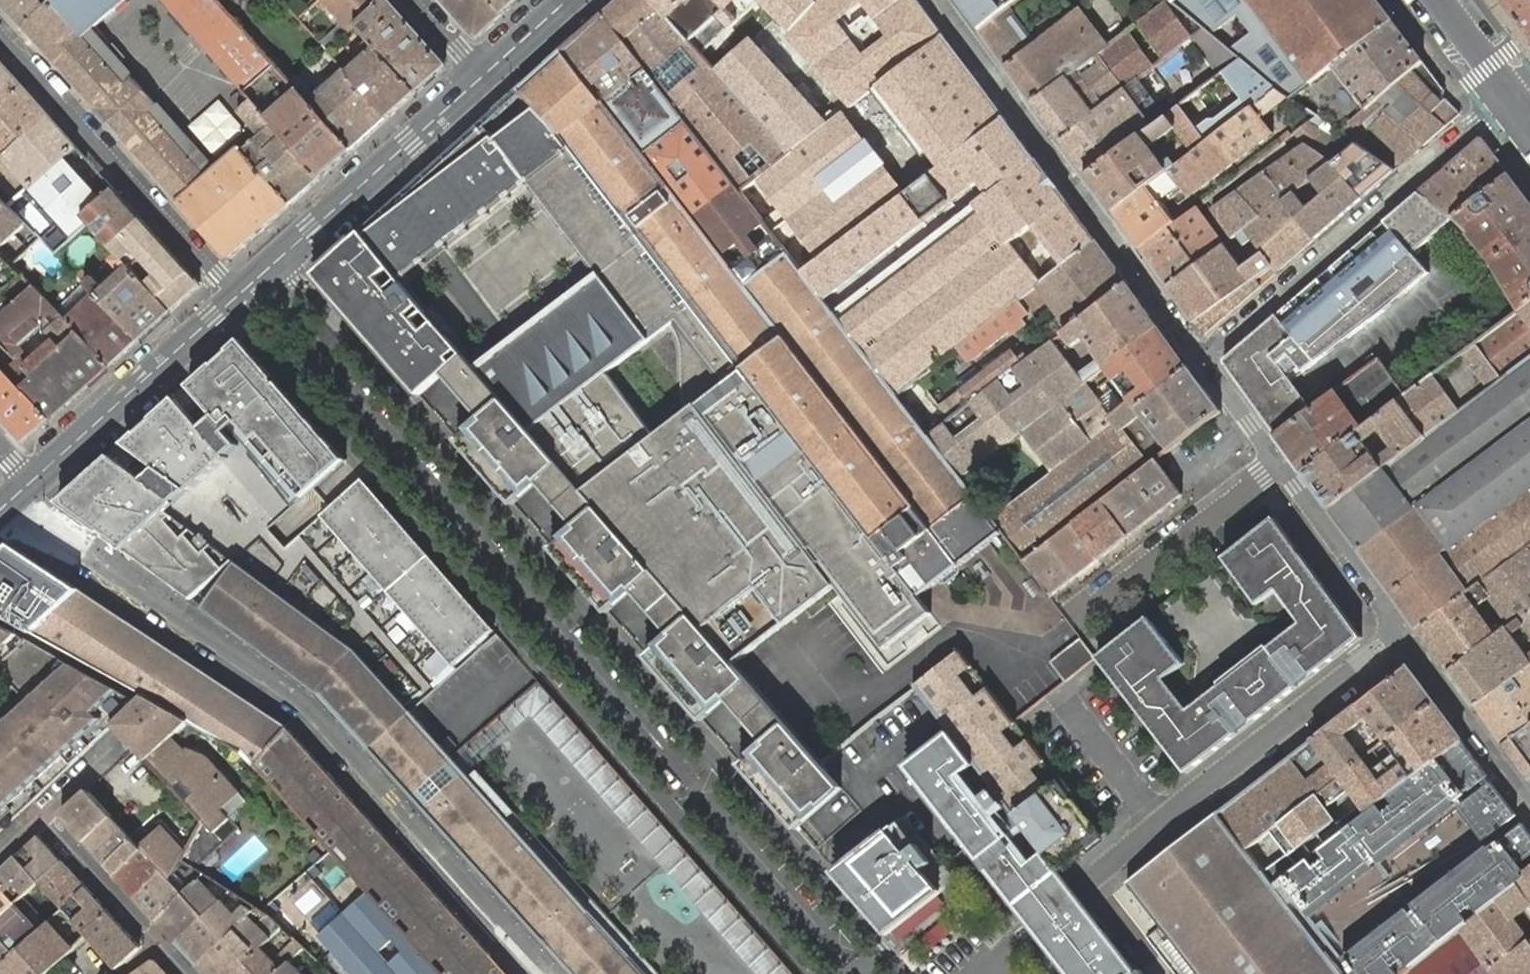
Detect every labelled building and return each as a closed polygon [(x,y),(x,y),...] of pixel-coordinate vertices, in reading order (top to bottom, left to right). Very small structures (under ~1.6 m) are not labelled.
[(24,28),(55,0),(0,0),(0,1),(24,28)] [(179,202),(208,177),(215,172),(165,115),(128,73),(111,53),(122,43),(103,21),(128,0),(55,0),(24,28),(179,202)] [(209,55),(219,47),(241,27),(217,0),(161,0),(209,55)] [(344,24),(321,44),(327,50),(350,31),(356,26),(385,0),(322,0),(344,24)] [(389,0),(385,0),(356,26),(360,30),(369,40),(378,50),(416,92),(445,66),(445,64),(389,0)] [(504,13),(494,0),(441,0),(475,38),(477,38),(504,13)] [(519,0),(494,0),(504,13),(519,0)] [(740,192),(791,153),(690,41),(652,0),(620,0),(604,15),(740,192)] [(690,41),(735,0),(652,0),(690,41)] [(761,0),(735,0),(690,41),(791,153),(943,36),(917,0),(820,0),(792,30),(761,0)] [(792,30),(820,0),(761,0),(792,30)] [(1016,0),(956,0),(978,30),(1009,5),(1016,0)] [(1172,1),(1170,0),(1168,0),(1155,10),(1109,44),(1032,103),(1060,140),(1139,78),(1190,38),(1203,28),(1172,1)] [(1376,0),(1174,0),(1172,1),(1203,28),(1240,59),(1277,89),(1288,97),(1290,98),(1327,71),(1333,66),(1392,21),(1376,0)] [(1501,0),(1529,37),(1529,0),(1501,0)] [(1009,5),(978,30),(1005,67),(1037,42),(1009,5)] [(1109,44),(1081,8),(1076,13),(1059,25),(1037,42),(1005,67),(1032,103),(1109,44)] [(564,51),(746,286),(788,255),(772,233),(740,192),(604,15),(564,51)] [(1423,61),(1392,21),(1333,66),(1327,71),(1345,94),(1317,116),(1323,119),(1341,131),(1423,61)] [(281,71),(241,27),(219,47),(209,55),(237,86),(242,93),(231,103),(240,112),(256,131),(264,139),(259,144),(253,148),(246,155),(291,205),(320,178),(277,128),(268,117),(253,101),(250,98),(262,88),(281,71)] [(1203,28),(1190,38),(1217,76),(1222,73),(1232,65),(1240,59),(1203,28)] [(740,192),(772,233),(974,77),(943,36),(850,107),(791,153),(740,192)] [(378,50),(371,55),(349,74),(388,118),(416,92),(378,50)] [(564,51),(522,87),(541,112),(544,116),(569,146),(744,373),(701,407),(836,584),(883,644),(885,647),(931,611),(918,594),(1003,532),(993,518),(961,478),(929,436),(897,395),(866,356),(834,314),(824,300),(804,273),(788,255),(746,286),(564,51)] [(1232,65),(1259,102),(1277,89),(1240,59),(1232,65)] [(0,60),(0,108),(24,87),(10,71),(0,60)] [(1445,90),(1423,61),(1341,131),(1397,169),(1461,114),(1441,96),(1445,90)] [(1241,98),(1199,130),(1207,141),(1259,102),(1232,65),(1222,73),(1241,98)] [(298,76),(291,82),(298,90),(299,91),(308,101),(352,150),(388,118),(349,74),(345,70),(315,96),(306,85),(298,76)] [(291,82),(281,71),(262,88),(250,98),(253,101),(268,117),(277,128),(320,178),(352,150),(308,101),(299,91),(298,90),(291,82)] [(772,233),(788,255),(804,273),(855,234),(881,215),(906,195),(931,176),(1005,118),(974,77),(772,233)] [(1060,140),(1087,177),(1153,126),(1141,108),(1154,98),(1139,78),(1060,140)] [(24,87),(0,108),(0,155),(2,158),(50,116),(24,87)] [(1288,97),(1277,89),(1259,102),(1207,141),(1193,152),(1176,165),(1160,178),(1171,192),(1180,204),(1274,133),(1261,117),(1288,97)] [(1153,126),(1087,177),(1114,213),(1160,178),(1176,165),(1172,160),(1164,166),(1150,147),(1175,128),(1193,152),(1207,141),(1199,130),(1180,105),(1153,126)] [(499,142),(502,146),(544,116),(541,112),(499,142)] [(50,116),(2,158),(0,159),(0,175),(10,167),(29,189),(78,147),(50,116)] [(836,584),(701,407),(744,373),(569,146),(544,116),(502,146),(499,142),(489,131),(442,175),(476,218),(527,179),(600,275),(479,369),(505,400),(561,464),(600,509),(655,572),(694,617),(734,663),(836,584)] [(1323,119),(1317,116),(1294,133),(1304,145),(1266,171),(1286,197),(1287,197),(1349,149),(1317,127),(1323,119)] [(1025,145),(1005,118),(931,176),(951,203),(952,203),(978,182),(1025,145)] [(442,175),(489,131),(484,125),(383,218),(419,263),(476,218),(442,175)] [(1282,142),(1292,135),(1288,130),(1279,137),(1282,142)] [(1480,139),(1447,168),(1462,184),(1495,156),(1482,139),(1480,139)] [(1285,147),(1282,143),(1277,146),(1280,151),(1285,147)] [(1030,152),(1025,145),(978,182),(983,188),(988,194),(1035,158),(1030,152)] [(15,201),(9,206),(25,224),(37,234),(38,233),(43,237),(57,255),(91,223),(85,216),(115,189),(78,147),(29,189),(15,201)] [(231,258),(291,205),(246,155),(241,149),(215,172),(208,177),(179,202),(229,258),(230,258),(231,258)] [(1390,175),(1349,149),(1287,197),(1286,197),(1260,217),(1245,229),(1252,239),(1258,247),(1271,237),(1282,252),(1269,262),(1276,272),(1390,175)] [(1462,184),(1479,200),(1510,176),(1495,156),(1462,184)] [(1035,158),(988,194),(840,309),(834,314),(866,356),(1067,201),(1035,158)] [(1419,192),(1454,219),(1479,200),(1462,184),(1447,168),(1419,192)] [(1286,197),(1266,171),(1239,191),(1260,217),(1286,197)] [(951,203),(931,176),(906,195),(927,222),(951,203)] [(1469,234),(1471,237),(1490,262),(1496,273),(1497,272),(1491,262),(1529,232),(1529,202),(1510,176),(1479,200),(1454,219),(1469,234)] [(1160,178),(1114,213),(1141,250),(1169,228),(1178,221),(1161,200),(1171,192),(1160,178)] [(9,206),(15,201),(0,186),(0,197),(9,206)] [(142,218),(115,189),(85,216),(91,223),(111,247),(122,236),(142,218)] [(1233,238),(1245,229),(1260,217),(1239,191),(1213,211),(1228,231),(1233,238)] [(1471,237),(1469,234),(1454,219),(1419,192),(1224,360),(1224,362),(1277,436),(1332,396),(1314,371),(1471,237)] [(927,222),(906,195),(881,215),(901,241),(927,222)] [(3,244),(15,234),(25,224),(9,206),(0,197),(0,241),(3,244)] [(1067,201),(866,356),(897,395),(917,380),(964,343),(1097,241),(1067,201)] [(1196,207),(1178,221),(1169,228),(1196,265),(1224,244),(1219,238),(1196,207)] [(881,215),(855,234),(876,261),(901,241),(881,215)] [(189,272),(142,218),(122,236),(111,247),(118,254),(126,263),(127,262),(130,266),(158,299),(170,312),(200,285),(201,285),(201,284),(200,284),(189,272)] [(383,218),(366,232),(401,277),(419,263),(383,218)] [(1169,228),(1141,250),(1146,256),(1168,286),(1196,265),(1169,228)] [(366,232),(364,229),(315,273),(314,274),(354,320),(357,324),(419,395),(421,394),(447,371),(466,354),(422,304),(419,300),(405,282),(366,232)] [(1204,335),(1276,272),(1269,262),(1282,252),(1271,237),(1258,247),(1262,253),(1258,257),(1253,251),(1238,263),(1230,253),(1252,239),(1245,229),(1233,238),(1229,241),(1224,244),(1196,265),(1168,286),(1204,335)] [(1229,241),(1233,238),(1228,231),(1223,234),(1229,241)] [(1496,273),(1519,312),(1529,303),(1529,232),(1491,262),(1497,272),(1496,273)] [(1223,234),(1219,238),(1224,244),(1229,241),(1223,234)] [(1114,265),(1097,241),(964,343),(972,353),(976,358),(1016,327),(1018,331),(1028,324),(1024,319),(1048,301),(1054,309),(1061,318),(1041,333),(1045,337),(1050,344),(1129,284),(1114,265)] [(93,277),(86,283),(94,292),(97,295),(140,339),(170,312),(158,299),(130,266),(127,262),(126,263),(118,254),(111,260),(122,272),(104,289),(93,277)] [(1159,327),(1129,284),(1050,344),(1029,360),(950,421),(929,436),(961,478),(1085,383),(1106,367),(1159,327)] [(35,378),(23,389),(51,420),(81,393),(111,366),(66,320),(57,311),(34,287),(10,308),(6,312),(0,317),(0,342),(26,368),(35,378)] [(111,366),(140,339),(97,295),(94,292),(70,316),(61,307),(57,311),(66,320),(111,366)] [(830,296),(824,300),(834,314),(840,309),(830,296)] [(1475,345),(1502,380),(1529,359),(1529,303),(1519,312),(1475,345)] [(1190,369),(1159,327),(1106,367),(1132,401),(1138,408),(1190,369)] [(1024,354),(1029,360),(1050,344),(1045,337),(1023,353),(1024,354)] [(192,599),(233,562),(166,515),(174,508),(219,467),(252,437),(269,458),(304,499),(341,466),(347,460),(279,382),(242,340),(232,348),(195,381),(158,414),(110,458),(60,502),(59,503),(125,551),(191,600),(192,599)] [(51,420),(23,389),(35,378),(26,368),(0,342),(0,421),(22,444),(23,444),(24,444),(51,420)] [(964,343),(917,380),(939,407),(947,400),(933,383),(972,353),(964,343)] [(1407,396),(1304,473),(1330,508),(1502,380),(1475,345),(1407,396)] [(939,407),(950,421),(1029,360),(1024,354),(1023,353),(1019,349),(1014,352),(1013,350),(947,400),(939,407)] [(479,369),(466,354),(447,371),(486,417),(505,400),(479,369)] [(1330,508),(1361,551),(1529,422),(1529,359),(1502,380),(1330,508)] [(1332,396),(1277,436),(1304,473),(1407,396),(1379,360),(1332,396)] [(1093,443),(993,518),(1003,532),(1026,561),(1050,542),(1073,524),(1103,501),(1157,459),(1169,450),(1221,411),(1190,369),(1138,408),(1132,401),(1110,417),(1116,425),(1093,443)] [(1085,383),(961,478),(993,518),(1093,443),(1116,425),(1110,417),(1085,383)] [(461,440),(460,441),(514,504),(516,503),(542,480),(561,464),(505,400),(486,417),(461,440)] [(1529,487),(1529,422),(1361,551),(1391,592),(1529,487)] [(1182,495),(1157,459),(1103,501),(1129,536),(1182,495)] [(561,464),(542,480),(581,526),(600,509),(561,464)] [(490,636),(495,631),(364,480),(358,485),(490,636)] [(327,513),(459,664),(490,636),(358,485),(327,513)] [(1481,581),(1529,544),(1529,487),(1391,592),(1401,605),(1409,616),(1418,628),(1469,591),(1480,582),(1481,581)] [(1129,536),(1103,501),(1073,524),(1093,550),(1099,558),(1129,536)] [(556,548),(554,550),(608,612),(636,588),(655,572),(600,509),(581,526),(556,548)] [(459,664),(327,513),(322,517),(454,668),(459,664)] [(1362,638),(1275,518),(1223,557),(1258,604),(1278,589),(1304,622),(1190,709),(1166,677),(1183,663),(1146,615),(1095,654),(1165,745),(1187,774),(1362,638)] [(1073,524),(1050,542),(1070,568),(1076,576),(1099,558),(1093,550),(1073,524)] [(1050,542),(1026,561),(1036,574),(1046,587),(1052,594),(1076,576),(1070,568),(1050,542)] [(1481,581),(1513,623),(1529,610),(1529,544),(1481,581)] [(257,766),(288,728),(282,722),(12,545),(0,556),(0,613),(144,696),(173,712),(191,723),(247,755),(257,766)] [(316,692),(370,750),(372,749),(411,713),(407,708),(357,652),(237,564),(204,610),(316,692)] [(655,572),(636,588),(675,634),(694,617),(655,572)] [(1513,623),(1481,581),(1480,582),(1469,591),(1418,628),(1449,671),(1496,635),(1475,608),(1491,597),(1511,624),(1513,623)] [(1507,627),(1511,624),(1491,597),(1475,608),(1496,635),(1507,627)] [(1449,671),(1476,708),(1529,667),(1529,610),(1513,623),(1511,624),(1507,627),(1496,636),(1449,671)] [(675,634),(647,657),(703,721),(706,718),(729,697),(748,680),(734,663),(694,617),(675,634)] [(61,754),(71,766),(113,726),(113,725),(137,703),(0,626),(0,675),(27,705),(0,730),(0,809),(61,754)] [(1064,679),(1094,655),(1079,635),(1048,660),(1064,679)] [(1041,759),(1011,720),(958,652),(915,686),(952,734),(1044,853),(1050,860),(1092,826),(1081,810),(1041,759)] [(1218,814),(1245,849),(1435,704),(1408,667),(1218,814)] [(1476,708),(1502,745),(1529,724),(1529,667),(1476,708)] [(686,847),(536,679),(531,683),(450,755),(465,774),(535,714),(761,973),(795,973),(686,847)] [(788,725),(748,680),(729,697),(769,742),(788,725)] [(173,712),(144,696),(137,703),(113,725),(113,726),(134,747),(135,746),(149,761),(204,822),(183,860),(194,868),(239,828),(232,819),(234,817),(225,807),(242,792),(209,754),(186,752),(173,739),(191,723),(173,712)] [(1435,704),(1245,849),(1274,885),(1367,812),(1384,800),(1461,741),(1435,704)] [(372,749),(549,946),(574,973),(645,973),(600,924),(586,910),(470,779),(465,774),(450,755),(411,713),(372,749)] [(1502,745),(1529,781),(1529,724),(1502,745)] [(745,763),(742,766),(797,828),(800,826),(842,788),(821,763),(800,739),(788,725),(769,742),(745,763)] [(257,766),(272,782),(346,864),(372,894),(443,973),(468,973),(491,953),(382,833),(288,728),(257,766)] [(976,765),(952,734),(908,767),(970,847),(981,861),(1016,907),(1016,906),(1059,873),(1050,860),(1044,853),(1028,865),(960,777),(963,775),(976,765)] [(1367,812),(1274,885),(1298,919),(1453,801),(1488,777),(1461,741),(1384,800),(1367,812)] [(470,779),(477,787),(586,910),(600,924),(645,973),(656,973),(477,772),(470,779)] [(1497,821),(1509,812),(1489,784),(1477,794),(1497,821)] [(112,816),(88,790),(62,814),(62,816),(85,842),(112,816)] [(1459,808),(1479,835),(1497,821),(1477,794),(1459,808)] [(1514,818),(1509,812),(1497,821),(1502,827),(1514,818)] [(1134,879),(1208,973),(1341,973),(1335,968),(1303,926),(1298,919),(1274,885),(1245,849),(1218,814),(1134,879)] [(143,849),(112,816),(85,842),(115,875),(143,849)] [(903,821),(889,832),(909,855),(918,848),(933,865),(923,872),(940,892),(981,861),(970,847),(943,868),(903,821)] [(1497,821),(1479,835),(1486,844),(1502,827),(1497,821)] [(1335,968),(1341,973),(1403,973),(1462,928),(1473,920),(1495,903),(1499,900),(1517,885),(1528,878),(1526,875),(1511,855),(1529,840),(1529,833),(1523,823),(1490,849),(1335,968)] [(889,832),(836,873),(888,933),(891,930),(935,896),(940,892),(923,872),(933,865),(918,848),(909,855),(889,832)] [(63,862),(40,837),(38,836),(16,856),(0,873),(0,885),(16,903),(39,881),(41,883),(63,862)] [(136,897),(164,871),(143,849),(115,875),(136,897)] [(344,872),(332,858),(323,866),(335,879),(344,872)] [(201,879),(205,874),(194,868),(183,860),(172,881),(164,871),(136,897),(157,920),(184,894),(201,879)] [(63,907),(86,886),(63,862),(41,883),(63,907)] [(1526,875),(1528,878),(1517,885),(1499,900),(1495,903),(1473,920),(1462,928),(1403,973),(1529,973),(1529,872),(1526,875)] [(1016,906),(1016,907),(1031,926),(1046,946),(1047,945),(1090,912),(1087,908),(1075,893),(1064,879),(1059,873),(1016,906)] [(221,901),(201,879),(184,894),(157,920),(177,942),(221,901)] [(39,930),(19,909),(27,901),(47,923),(48,922),(63,907),(41,883),(39,881),(16,903),(0,918),(0,967),(39,930)] [(16,903),(0,885),(0,918),(16,903)] [(63,907),(86,933),(109,911),(86,886),(63,907)] [(372,894),(323,938),(355,973),(443,973),(372,894)] [(248,916),(252,911),(245,906),(242,909),(236,915),(223,900),(221,901),(177,942),(198,964),(248,916)] [(252,911),(256,907),(244,900),(238,904),(242,909),(245,906),(252,911)] [(39,930),(47,923),(27,901),(19,909),(39,930)] [(89,936),(86,933),(63,907),(48,922),(47,923),(39,930),(0,967),(0,973),(48,973),(74,949),(89,936)] [(86,933),(89,936),(118,968),(142,947),(109,911),(86,933)] [(1090,912),(1047,945),(1046,946),(1068,973),(1136,973),(1137,973),(1090,912)] [(271,938),(258,926),(248,916),(198,964),(207,973),(233,973),(262,947),(271,938)] [(271,938),(283,927),(272,917),(269,916),(258,926),(271,938)] [(290,961),(304,947),(296,940),(275,961),(282,969),(290,961)] [(275,961),(262,947),(233,973),(277,973),(282,969),(275,961)] [(468,973),(509,973),(491,953),(468,973)] [(290,961),(282,969),(277,973),(303,973),(290,961)] [(156,962),(153,962),(142,970),(136,973),(167,973),(156,962)]
